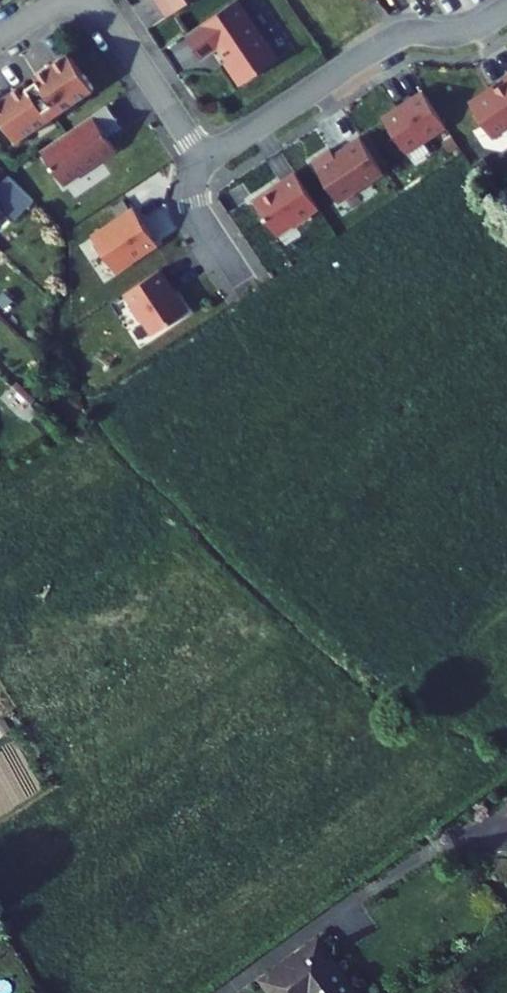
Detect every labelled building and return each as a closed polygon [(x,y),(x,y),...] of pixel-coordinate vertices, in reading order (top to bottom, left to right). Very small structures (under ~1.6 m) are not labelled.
[(179,14),(201,0),(169,0),(179,14)] [(251,0),(246,0),(197,32),(214,57),(231,47),(239,59),(236,61),(251,83),(289,58),(251,0)] [(78,49),(76,50),(46,69),(50,75),(41,80),(37,75),(2,97),(10,110),(9,110),(26,137),(105,85),(96,71),(95,71),(82,51),(80,50),(78,49)] [(126,118),(116,102),(49,145),(71,180),(124,147),(116,134),(111,127),(126,118)] [(131,125),(126,118),(111,127),(116,134),(131,125)] [(38,189),(14,163),(5,172),(30,197),(38,189)] [(74,195),(110,178),(105,169),(69,186),(74,195)] [(11,198),(20,207),(30,197),(5,172),(0,176),(0,209),(11,198)] [(506,829),(506,785),(487,799),(506,829)] [(506,894),(506,867),(494,877),(506,894)] [(314,942),(256,981),(264,992),(348,992),(314,942)]
